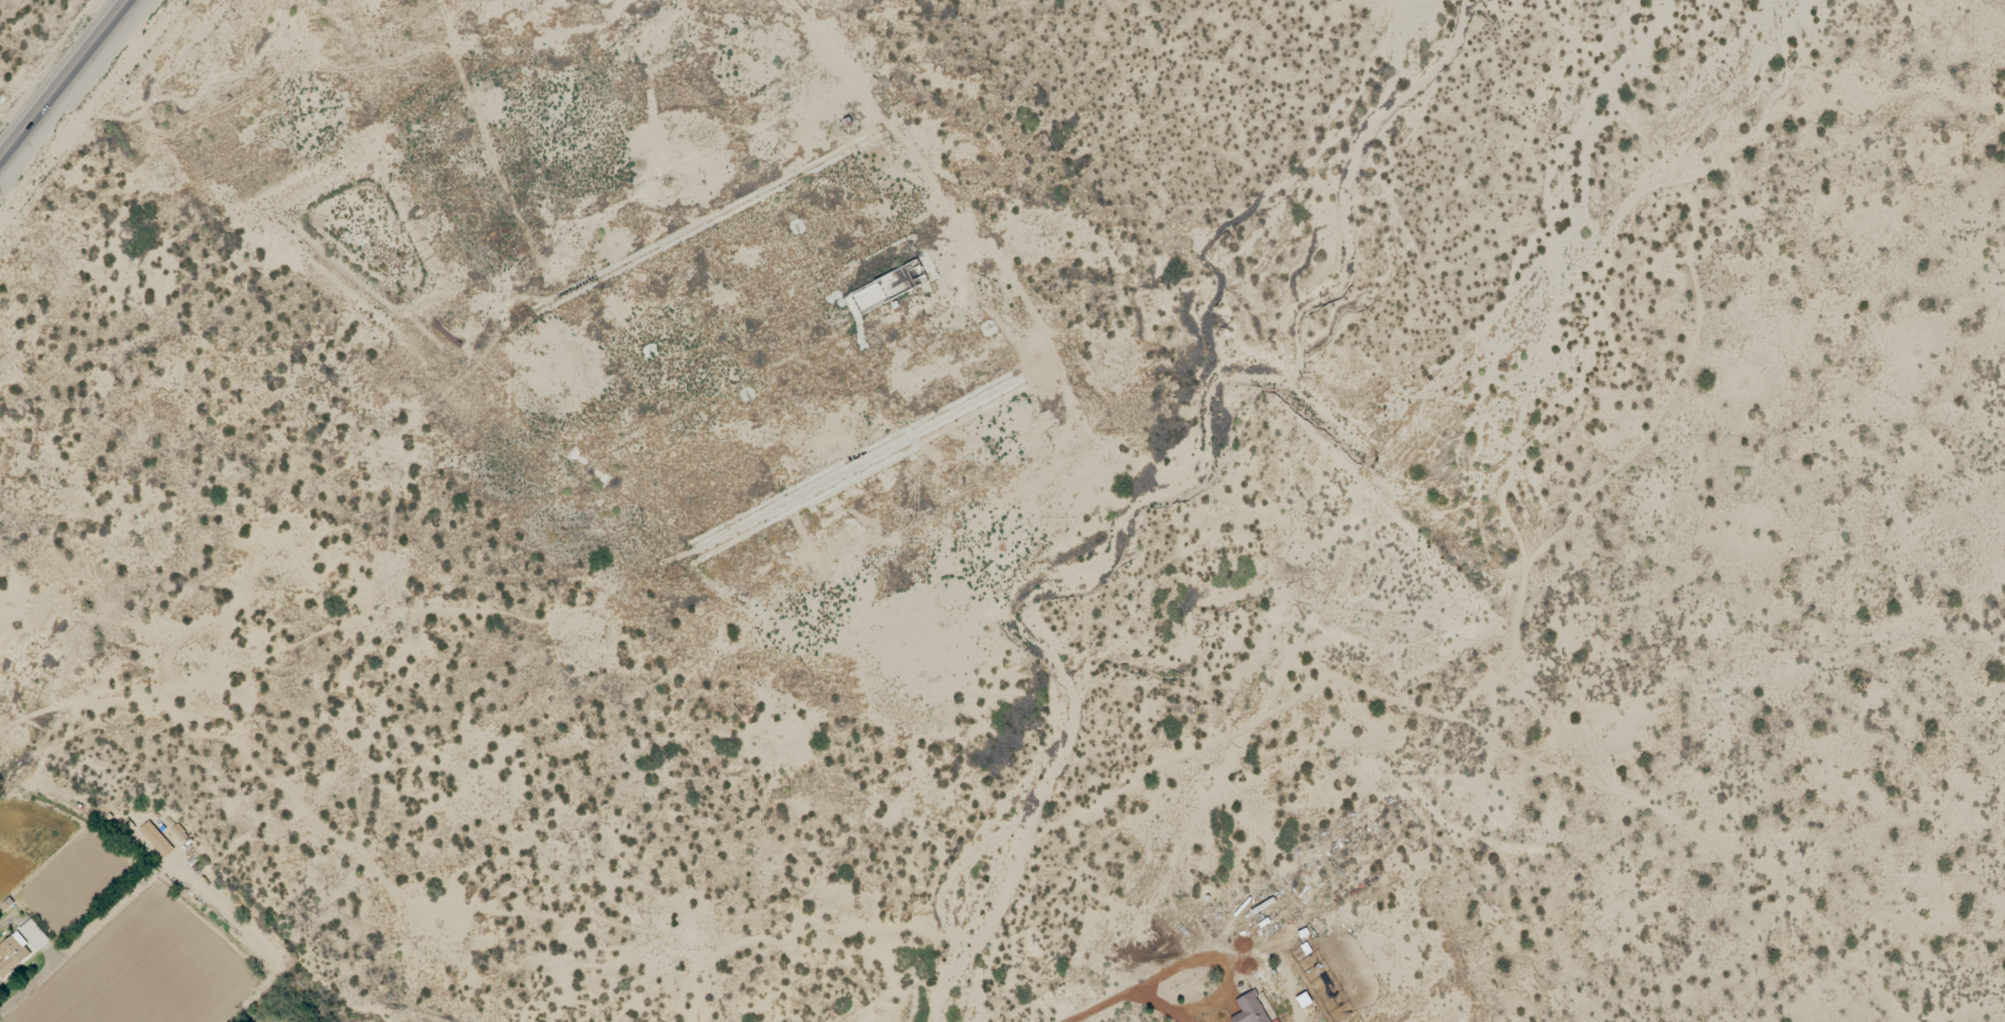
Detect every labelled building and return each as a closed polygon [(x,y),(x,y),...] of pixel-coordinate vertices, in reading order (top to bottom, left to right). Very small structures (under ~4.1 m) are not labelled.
[(174,849),(148,822),(138,831),(164,859),(174,849)] [(181,843),(187,837),(176,825),(170,830),(181,843)] [(20,930),(37,951),(50,940),(32,920),(20,930)] [(17,933),(0,946),(0,954),(5,960),(0,964),(0,977),(2,979),(34,955),(17,933)] [(1242,1013),(1232,1018),(1234,1021),(1269,1021),(1256,991),(1236,1000),(1242,1013)]
